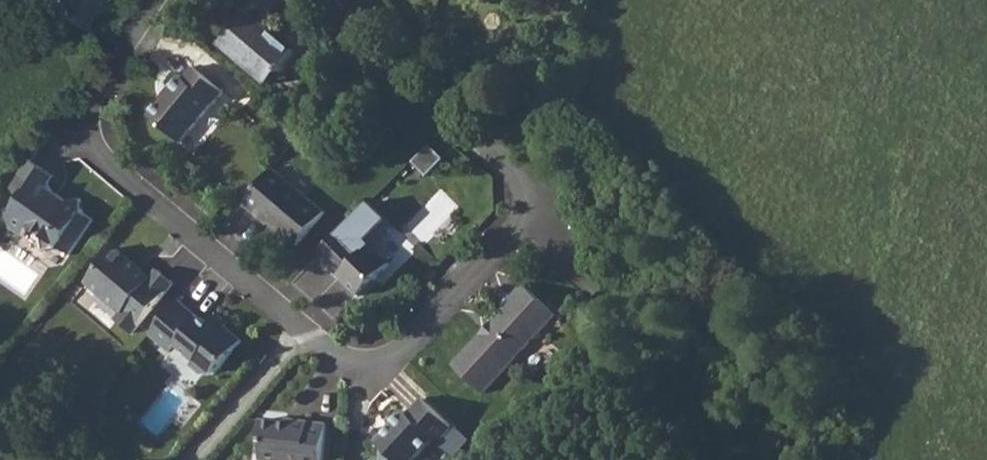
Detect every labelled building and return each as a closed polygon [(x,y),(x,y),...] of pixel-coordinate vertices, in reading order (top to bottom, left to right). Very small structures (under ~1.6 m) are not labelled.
[(58,14),(80,27),(92,9),(94,11),(101,0),(55,0),(58,14)] [(272,0),(224,0),(222,2),(245,22),(238,30),(236,28),(222,44),(271,85),(282,72),(285,73),(289,68),(287,66),(299,52),(261,21),(276,4),(272,0)] [(226,93),(195,67),(186,78),(182,75),(170,89),(172,91),(151,115),(182,142),(215,104),(216,105),(226,93)] [(55,175),(30,157),(10,186),(22,195),(8,215),(10,225),(22,234),(28,225),(40,233),(43,249),(59,246),(69,253),(94,218),(84,211),(81,197),(68,200),(47,186),(55,175)] [(327,213),(274,169),(244,204),(259,217),(261,215),(298,247),(327,213)] [(372,203),(347,228),(316,258),(328,271),(331,267),(360,296),(392,264),(377,249),(377,242),(394,225),(372,203)] [(134,334),(176,284),(159,269),(153,277),(119,245),(88,282),(123,312),(117,320),(134,334)] [(506,309),(494,322),(494,329),(485,339),(481,336),(453,366),(483,394),(557,317),(524,285),(503,307),(506,309)] [(216,373),(244,341),(227,327),(230,323),(219,314),(210,325),(180,299),(151,334),(172,351),(177,344),(196,360),(193,365),(204,374),(216,373)] [(375,441),(382,448),(383,459),(415,459),(434,441),(451,455),(465,439),(422,399),(408,414),(404,411),(375,441)] [(262,421),(260,435),(264,439),(262,459),(324,459),(329,425),(294,422),(293,424),(262,421)]
